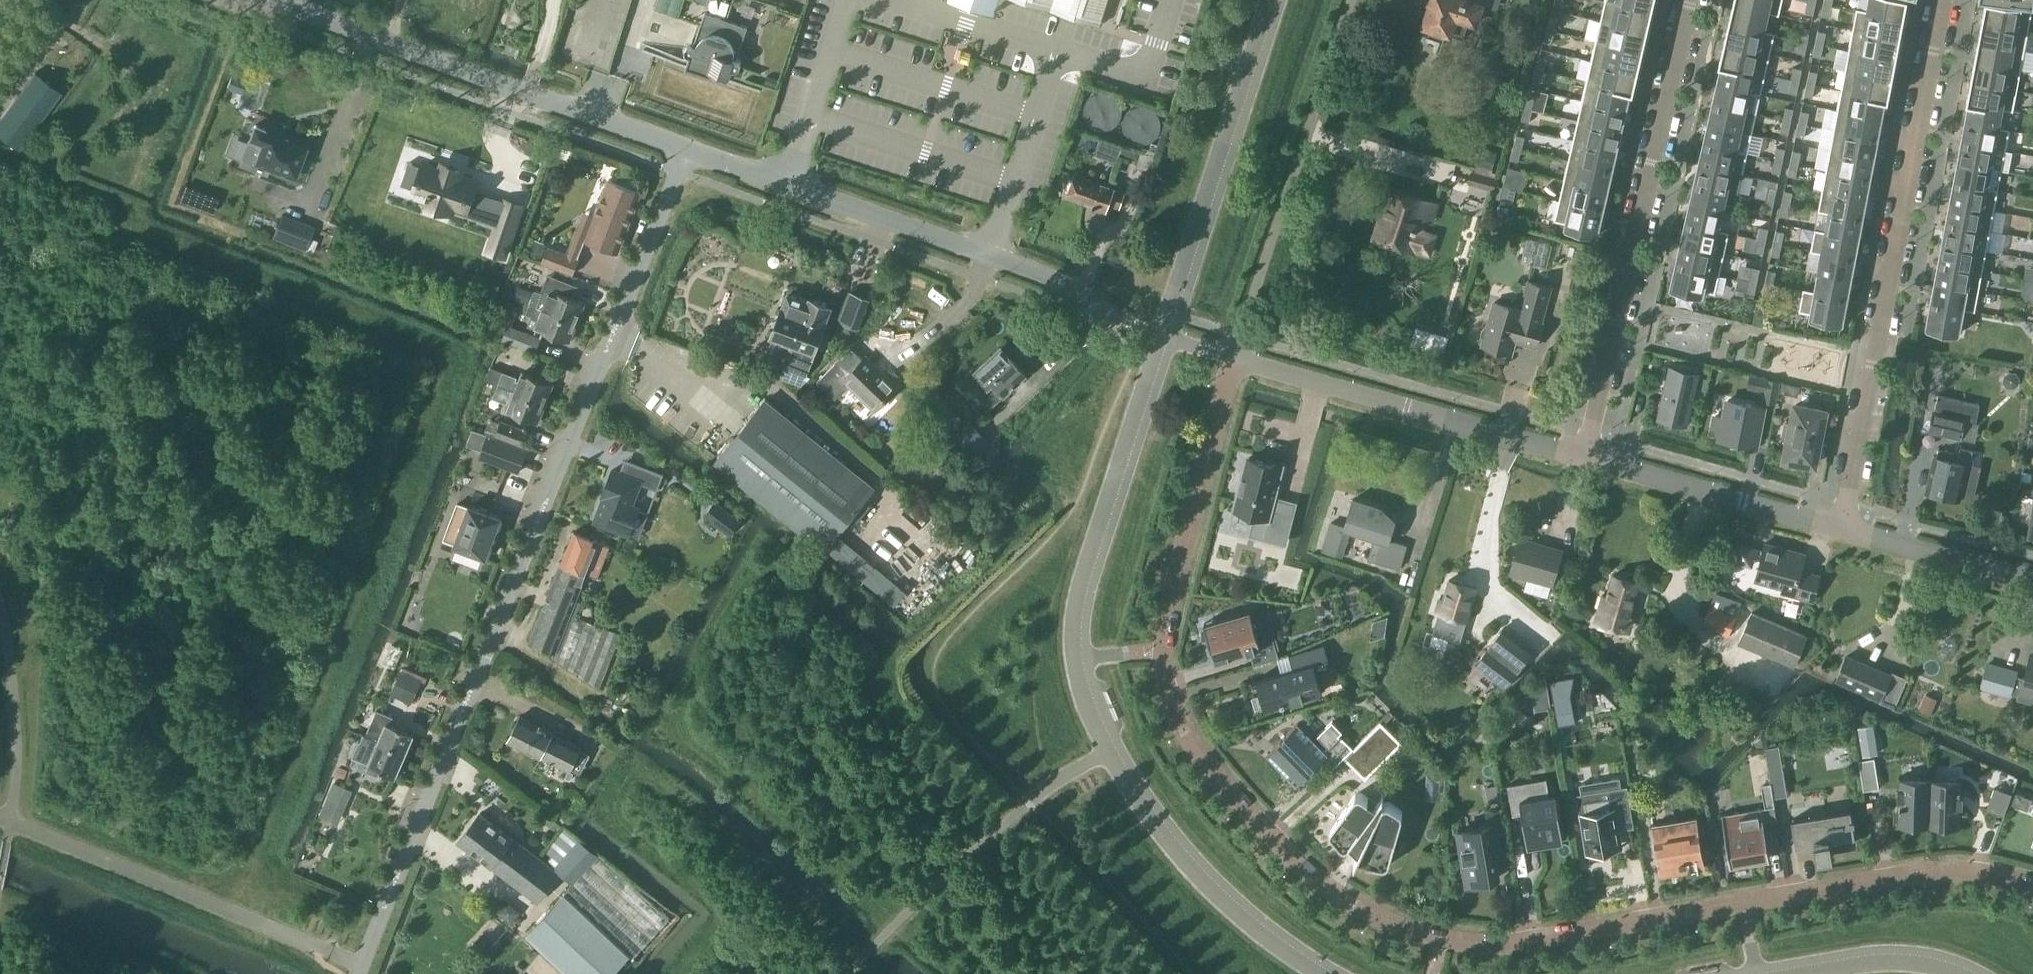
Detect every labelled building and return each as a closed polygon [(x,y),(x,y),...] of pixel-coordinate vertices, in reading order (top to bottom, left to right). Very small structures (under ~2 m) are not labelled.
[(656,6),(681,14),(686,0),(658,0),(656,6)] [(1101,20),(1108,0),(1040,0),(1101,20)] [(1422,26),(1462,39),(1468,22),(1475,24),(1482,5),(1481,4),(1482,0),(1431,0),(1422,26)] [(1604,1),(1651,11),(1654,0),(1605,0),(1604,1)] [(1732,3),(1779,14),(1782,0),(1733,0),(1732,3)] [(1808,0),(1807,0),(1805,12),(1813,14),(1815,2),(1808,0)] [(1856,9),(1903,18),(1906,0),(1869,0),(1867,10),(1856,8),(1856,9)] [(1981,21),(2028,30),(2032,9),(1986,0),(1985,0),(1981,21)] [(1604,1),(1600,20),(1646,31),(1651,11),(1604,1)] [(1732,3),(1728,23),(1774,34),(1774,33),(1764,30),(1768,12),(1778,15),(1779,14),(1732,3)] [(1831,5),(1823,3),(1821,16),(1829,17),(1831,5)] [(1856,9),(1852,29),(1899,38),(1903,18),(1856,9)] [(690,55),(689,58),(688,60),(686,64),(686,65),(686,66),(688,67),(726,80),(728,81),(729,80),(729,79),(731,75),(732,69),(734,70),(735,70),(736,70),(738,69),(739,69),(740,68),(740,66),(740,65),(740,64),(740,63),(739,62),(739,61),(737,60),(736,59),(747,27),(705,12),(701,24),(700,25),(693,44),(692,44),(691,44),(690,44),(688,44),(687,45),(686,46),(686,47),(685,48),(685,50),(686,51),(686,52),(687,53),(688,54),(689,54),(690,55)] [(1549,17),(1546,29),(1554,31),(1557,19),(1549,17)] [(1600,20),(1595,40),(1642,51),(1646,31),(1600,20)] [(1981,21),(1977,41),(2024,50),(2028,30),(1981,21)] [(1728,23),(1723,43),(1769,54),(1774,34),(1728,23)] [(1801,27),(1799,40),(1807,42),(1810,29),(1801,27)] [(1554,31),(1546,29),(1542,41),(1550,44),(1554,31)] [(1852,29),(1848,49),(1895,58),(1899,38),(1852,29)] [(1817,31),(1815,43),(1823,45),(1826,32),(1817,31)] [(1595,40),(1591,60),(1637,71),(1642,51),(1595,40)] [(1807,42),(1799,40),(1796,52),(1804,54),(1807,42)] [(1977,41),(1974,61),(2020,70),(2024,50),(1977,41)] [(1723,43),(1718,63),(1765,74),(1769,54),(1723,43)] [(1823,45),(1815,43),(1812,56),(1820,57),(1823,45)] [(1848,49),(1844,69),(1891,78),(1895,58),(1848,49)] [(1538,56),(1535,68),(1543,71),(1546,58),(1538,56)] [(1591,60),(1586,80),(1633,91),(1637,71),(1591,60)] [(1974,61),(1970,81),(2016,90),(2020,70),(1974,61)] [(1720,65),(1716,83),(1760,93),(1765,74),(1718,63),(1718,64),(1720,65)] [(1793,67),(1791,80),(1799,81),(1801,69),(1793,67)] [(1543,71),(1535,68),(1531,81),(1539,83),(1543,71)] [(1844,69),(1841,89),(1887,98),(1891,78),(1844,69)] [(1809,71),(1806,83),(1815,85),(1817,72),(1809,71)] [(0,122),(0,137),(17,150),(46,111),(60,92),(35,73),(29,81),(16,98),(24,105),(14,117),(7,127),(0,122)] [(1586,80),(1582,100),(1626,110),(1630,92),(1632,92),(1633,91),(1586,80)] [(1799,81),(1791,80),(1788,92),(1796,94),(1799,81)] [(1970,81),(1966,101),(2013,110),(2016,90),(1970,81)] [(1716,83),(1711,103),(1756,113),(1756,112),(1745,110),(1750,92),(1760,94),(1760,93),(1716,83)] [(1815,85),(1806,83),(1804,96),(1812,97),(1815,85)] [(1841,89),(1837,110),(1882,118),(1885,100),(1887,100),(1887,98),(1841,89)] [(1527,95),(1524,108),(1532,110),(1535,98),(1527,95)] [(1582,100),(1577,120),(1621,130),(1626,110),(1582,100)] [(1967,103),(1964,121),(2009,130),(2009,129),(1998,127),(2002,109),(2012,111),(2013,110),(1966,101),(1966,102),(1967,103)] [(1711,103),(1707,123),(1751,133),(1756,113),(1711,103)] [(1785,107),(1782,120),(1790,121),(1793,109),(1785,107)] [(1532,110),(1524,108),(1520,120),(1528,122),(1532,110)] [(1801,110),(1798,123),(1806,125),(1809,112),(1801,110)] [(1837,110),(1833,130),(1878,138),(1882,118),(1837,110)] [(1577,120),(1572,140),(1617,150),(1621,130),(1577,120)] [(1790,121),(1782,120),(1779,132),(1788,134),(1790,121)] [(1964,121),(1960,141),(2005,150),(2009,130),(1964,121)] [(1702,143),(1747,153),(1751,133),(1707,123),(1702,143)] [(1806,125),(1798,123),(1795,135),(1804,137),(1806,125)] [(276,171),(293,178),(295,173),(306,144),(302,142),(301,140),(296,138),(293,139),(287,137),(277,133),(275,130),(270,128),(267,130),(255,125),(240,163),(265,173),(266,170),(275,174),(276,171)] [(1833,130),(1829,150),(1874,158),(1878,138),(1833,130)] [(1516,135),(1513,147),(1521,149),(1524,137),(1516,135)] [(1572,140),(1568,160),(1612,170),(1617,150),(1572,140)] [(1960,141),(1956,161),(2001,170),(2005,150),(1960,141)] [(1702,143),(1698,163),(1742,173),(1747,153),(1702,143)] [(1124,147),(1121,155),(1136,161),(1139,152),(1124,147)] [(1521,149),(1513,147),(1509,159),(1517,162),(1521,149)] [(1776,147),(1774,160),(1782,161),(1785,149),(1776,147)] [(1792,150),(1790,163),(1798,165),(1800,152),(1792,150)] [(1829,150),(1825,170),(1870,178),(1874,158),(1829,150)] [(1568,160),(1563,180),(1608,190),(1612,170),(1568,160)] [(1782,161),(1774,160),(1771,172),(1779,174),(1782,161)] [(1956,161),(1952,181),(1997,190),(1997,189),(1987,187),(1990,169),(2001,171),(2001,170),(1956,161)] [(428,194),(431,195),(429,203),(448,209),(449,204),(465,209),(475,180),(459,175),(461,171),(442,165),(440,169),(425,163),(417,186),(429,190),(428,194)] [(1698,163),(1693,183),(1727,190),(1731,172),(1742,174),(1742,173),(1698,163)] [(1798,165),(1790,163),(1787,175),(1795,177),(1798,165)] [(1825,170),(1822,190),(1866,198),(1870,178),(1825,170)] [(1469,183),(1492,190),(1495,178),(1472,172),(1469,183)] [(1505,174),(1502,186),(1510,189),(1513,176),(1505,174)] [(1124,192),(1074,175),(1067,195),(1093,205),(1092,207),(1105,211),(1108,204),(1119,207),(1124,192)] [(608,180),(585,240),(617,253),(640,192),(608,180)] [(1563,180),(1559,199),(1603,210),(1608,190),(1563,180)] [(1952,181),(1949,201),(1993,210),(1997,190),(1952,181)] [(1693,183),(1688,203),(1722,210),(1727,190),(1693,183)] [(1510,189),(1502,186),(1498,199),(1506,201),(1510,189)] [(1768,187),(1765,200),(1774,201),(1776,189),(1768,187)] [(1431,220),(1436,205),(1386,188),(1381,203),(1386,205),(1375,237),(1413,250),(1413,249),(1429,254),(1435,235),(1419,229),(1423,217),(1431,220)] [(1784,190),(1781,203),(1789,205),(1792,192),(1784,190)] [(1822,190),(1818,210),(1863,218),(1866,198),(1822,190)] [(1603,210),(1559,199),(1554,220),(1564,223),(1563,227),(1565,227),(1565,226),(1596,233),(1596,235),(1597,235),(1603,210)] [(1774,201),(1765,200),(1763,212),(1771,214),(1774,201)] [(1949,201),(1945,221),(1990,230),(1993,210),(1949,201)] [(1688,203),(1684,222),(1728,233),(1729,232),(1718,229),(1722,210),(1688,203)] [(1789,205),(1781,203),(1779,215),(1787,217),(1789,205)] [(1814,229),(1814,230),(1859,238),(1863,218),(1818,210),(1818,211),(1828,213),(1825,231),(1814,229)] [(273,238),(304,250),(313,227),(281,215),(273,238)] [(1945,221),(1941,241),(1986,250),(1990,230),(1945,221)] [(1684,222),(1679,242),(1724,253),(1728,233),(1684,222)] [(1760,227),(1757,239),(1765,241),(1768,229),(1760,227)] [(1776,230),(1773,243),(1781,245),(1784,232),(1776,230)] [(1814,230),(1810,250),(1855,258),(1859,238),(1814,230)] [(1522,258),(1547,265),(1553,243),(1528,236),(1522,258)] [(1765,241),(1757,239),(1754,252),(1763,254),(1765,241)] [(1941,241),(1937,262),(1982,270),(1986,250),(1941,241)] [(1679,242),(1675,262),(1719,272),(1724,253),(1679,242)] [(1781,245),(1773,243),(1770,255),(1779,257),(1781,245)] [(542,262),(572,274),(578,259),(548,247),(542,262)] [(1806,270),(1817,272),(1851,278),(1855,258),(1810,250),(1806,270)] [(2032,280),(2032,259),(2031,268),(2025,266),(2023,278),(2032,280)] [(1719,272),(1675,262),(1669,288),(1670,288),(1670,287),(1702,294),(1702,295),(1703,295),(1704,291),(1714,293),(1719,272)] [(1937,262),(1934,282),(1978,290),(1982,270),(1937,262)] [(1751,267),(1749,279),(1757,281),(1759,269),(1751,267)] [(1767,270),(1764,283),(1773,284),(1775,272),(1767,270)] [(1803,289),(1803,290),(1847,298),(1851,278),(1817,272),(1813,291),(1803,289)] [(535,291),(530,302),(577,321),(584,302),(573,298),(577,287),(548,275),(541,293),(535,291)] [(1757,281),(1749,279),(1746,292),(1754,293),(1757,281)] [(1481,332),(1481,336),(1483,340),(1482,345),(1511,353),(1514,340),(1535,346),(1542,323),(1541,323),(1551,287),(1528,281),(1520,309),(1494,302),(1487,326),(1483,328),(1481,332)] [(1934,282),(1930,302),(1974,310),(1978,290),(1934,282)] [(1773,284),(1764,283),(1762,295),(1770,297),(1773,284)] [(1847,298),(1803,290),(1799,311),(1809,313),(1808,317),(1810,318),(1810,317),(1841,323),(1841,324),(1842,324),(1847,298)] [(842,344),(858,328),(869,298),(850,291),(839,321),(832,340),(842,344)] [(787,357),(783,366),(778,378),(800,387),(810,376),(806,375),(813,358),(811,357),(826,319),(830,307),(809,299),(808,302),(788,294),(783,307),(778,319),(772,321),(775,327),(771,336),(773,337),(768,349),(787,357)] [(577,321),(530,302),(526,313),(538,318),(534,328),(569,342),(577,321)] [(1974,310),(1930,302),(1925,327),(1926,327),(1926,326),(1958,332),(1958,333),(1959,334),(1964,309),(1974,311),(1974,310)] [(508,326),(503,339),(534,352),(540,338),(508,326)] [(1445,347),(1448,334),(1426,329),(1423,342),(1445,347)] [(974,372),(982,380),(973,389),(989,407),(1003,394),(1003,393),(1011,386),(1011,387),(1025,373),(1001,347),(974,372)] [(848,385),(874,410),(897,387),(866,356),(855,367),(842,355),(817,382),(835,399),(848,385)] [(948,377),(942,362),(930,367),(936,382),(948,377)] [(1657,419),(1657,418),(1687,424),(1686,426),(1687,426),(1700,372),(1699,372),(1699,373),(1669,366),(1670,365),(1669,365),(1656,419),(1657,419)] [(485,379),(498,384),(544,403),(552,383),(523,372),(519,382),(515,380),(516,377),(490,367),(485,379)] [(1764,391),(1763,400),(1775,403),(1779,381),(1755,376),(1752,389),(1764,391)] [(544,403),(498,384),(493,397),(506,403),(507,400),(511,401),(507,411),(537,423),(544,403)] [(1929,431),(1960,438),(1968,403),(1945,398),(1942,413),(1933,411),(1929,431)] [(715,462),(824,550),(874,487),(765,399),(715,462)] [(1724,418),(1715,416),(1711,433),(1721,435),(1720,439),(1755,445),(1763,406),(1728,400),(1724,418)] [(1785,423),(1782,438),(1788,439),(1784,458),(1814,464),(1825,411),(1795,405),(1791,424),(1785,423)] [(502,422),(496,437),(519,446),(525,431),(502,422)] [(955,435),(971,454),(986,440),(970,422),(955,435)] [(503,441),(488,435),(480,458),(518,472),(526,449),(503,441)] [(1933,456),(1925,491),(1959,499),(1960,496),(1973,499),(1981,466),(1972,463),(1973,460),(1970,459),(1972,450),(1959,447),(1957,454),(1937,449),(1936,457),(1933,456)] [(1240,475),(1236,492),(1239,493),(1235,510),(1256,515),(1253,525),(1266,528),(1264,537),(1284,542),(1294,504),(1273,498),(1281,466),(1248,458),(1243,476),(1240,475)] [(596,520),(626,532),(635,508),(630,506),(639,483),(655,489),(660,477),(631,465),(626,476),(615,472),(596,520)] [(2021,482),(2031,484),(2032,474),(2023,473),(2021,482)] [(1322,550),(1341,556),(1350,529),(1375,537),(1374,539),(1375,539),(1368,559),(1399,568),(1406,546),(1388,540),(1395,519),(1379,515),(1381,508),(1353,499),(1344,526),(1331,522),(1322,550)] [(704,515),(718,526),(728,513),(714,502),(704,515)] [(454,546),(486,558),(501,517),(469,505),(468,508),(457,503),(444,539),(455,544),(454,546)] [(569,614),(575,600),(598,541),(573,532),(530,642),(554,652),(569,614)] [(1755,579),(1782,587),(1781,592),(1813,600),(1819,576),(1800,570),(1804,554),(1765,543),(1755,579)] [(1510,573),(1551,584),(1561,550),(1545,546),(1544,551),(1519,544),(1510,573)] [(1733,562),(1751,566),(1755,548),(1737,544),(1733,562)] [(1595,621),(1613,626),(1629,631),(1633,618),(1628,617),(1639,582),(1627,579),(1625,575),(1620,574),(1617,576),(1613,575),(1607,596),(1602,595),(1595,621)] [(1476,588),(1465,585),(1463,584),(1461,581),(1454,579),(1451,580),(1449,580),(1443,599),(1439,598),(1435,611),(1439,612),(1433,634),(1459,642),(1476,588)] [(1714,593),(1702,627),(1728,636),(1740,602),(1714,593)] [(575,600),(569,614),(574,616),(580,602),(575,600)] [(1204,624),(1210,647),(1215,662),(1249,652),(1253,665),(1279,657),(1266,615),(1252,619),(1249,610),(1204,624)] [(1738,643),(1793,666),(1806,637),(1751,613),(1738,643)] [(623,635),(574,616),(569,614),(554,652),(552,657),(602,691),(623,635)] [(1475,665),(1504,687),(1533,649),(1504,627),(1475,665)] [(392,644),(382,665),(393,670),(403,650),(392,644)] [(1293,668),(1290,669),(1266,677),(1274,706),(1321,692),(1316,676),(1331,671),(1323,645),(1289,655),(1293,668)] [(2018,697),(2032,701),(2032,700),(2032,655),(2030,654),(2018,697)] [(1836,678),(1880,697),(1890,675),(1846,656),(1836,678)] [(1979,688),(2010,697),(2017,674),(1986,665),(1979,688)] [(391,694),(409,702),(419,680),(401,672),(391,694)] [(1545,677),(1530,693),(1532,700),(1549,697),(1545,677)] [(1573,678),(1550,682),(1558,726),(1575,723),(1570,695),(1573,678)] [(367,729),(364,737),(404,756),(413,734),(390,724),(393,717),(377,710),(369,727),(367,729)] [(507,741),(540,758),(540,757),(568,771),(564,777),(569,780),(573,773),(570,772),(582,748),(552,733),(552,732),(520,716),(507,741)] [(1332,721),(1316,736),(1326,746),(1323,749),(1297,723),(1266,754),(1296,785),(1323,758),(1333,768),(1344,758),(1353,748),(1342,737),(1342,738),(1339,735),(1342,732),(1332,721)] [(1344,758),(1365,779),(1401,743),(1380,722),(1353,748),(1344,758)] [(1762,736),(1755,743),(1756,749),(1764,747),(1762,736)] [(404,756),(364,737),(362,741),(361,744),(375,749),(368,766),(395,777),(404,756)] [(1765,748),(1771,783),(1772,790),(1773,798),(1787,795),(1778,746),(1765,748)] [(1858,760),(1863,790),(1879,788),(1874,758),(1858,760)] [(473,779),(480,784),(486,776),(480,771),(473,779)] [(1899,814),(1929,815),(1930,778),(1898,777),(1898,788),(1897,788),(1897,799),(1897,815),(1899,815),(1899,814)] [(1580,785),(1581,795),(1577,795),(1586,854),(1622,848),(1618,824),(1632,822),(1626,787),(1620,788),(1619,778),(1580,785)] [(1930,778),(1929,815),(1959,816),(1959,817),(1961,817),(1961,806),(1962,806),(1963,795),(1962,795),(1962,779),(1930,778)] [(1522,814),(1527,847),(1563,842),(1555,794),(1549,795),(1546,779),(1507,785),(1512,815),(1522,814)] [(320,816),(331,821),(346,788),(334,783),(320,816)] [(1485,788),(1488,803),(1498,801),(1495,786),(1485,788)] [(1995,786),(1991,802),(2002,805),(2007,790),(1995,786)] [(1762,792),(1764,807),(1765,808),(1775,806),(1773,798),(1772,790),(1762,792)] [(1373,866),(1377,867),(1383,867),(1385,867),(1386,866),(1388,865),(1388,864),(1389,863),(1402,816),(1402,815),(1402,813),(1402,812),(1400,810),(1390,802),(1387,802),(1386,802),(1385,803),(1383,803),(1382,804),(1381,806),(1378,803),(1377,804),(1376,804),(1368,798),(1362,794),(1361,793),(1360,793),(1358,793),(1357,793),(1356,794),(1354,795),(1330,830),(1330,832),(1330,834),(1330,835),(1331,836),(1340,847),(1342,848),(1343,849),(1344,849),(1346,849),(1347,848),(1349,847),(1358,855),(1356,859),(1368,864),(1369,865),(1373,866)] [(2011,805),(2024,810),(2029,798),(2015,793),(2011,805)] [(1655,844),(1656,850),(1659,850),(1663,874),(1699,868),(1699,867),(1702,867),(1694,820),(1677,822),(1675,809),(1672,809),(1664,801),(1648,804),(1652,826),(1655,826),(1658,843),(1655,844)] [(1721,814),(1728,856),(1730,865),(1733,865),(1766,859),(1769,859),(1768,849),(1763,823),(1776,821),(1776,822),(1777,822),(1775,806),(1765,808),(1764,807),(1760,807),(1721,814)] [(1814,843),(1817,859),(1833,856),(1830,841),(1855,837),(1852,824),(1855,824),(1854,818),(1852,818),(1850,810),(1791,820),(1796,846),(1814,843)] [(1458,831),(1467,882),(1467,883),(1497,878),(1493,853),(1506,851),(1499,812),(1486,814),(1487,826),(1458,831)] [(480,813),(468,828),(548,887),(559,873),(545,862),(480,813)] [(549,816),(544,822),(554,830),(559,824),(549,816)] [(548,887),(468,828),(458,842),(537,902),(548,887)] [(574,883),(565,893),(630,954),(634,957),(669,919),(600,854),(599,856),(562,828),(545,851),(551,855),(545,862),(559,873),(562,874),(574,883)] [(634,957),(630,954),(565,893),(526,934),(569,973),(625,973),(638,961),(634,957)] [(471,949),(479,956),(490,945),(482,937),(471,949)]
